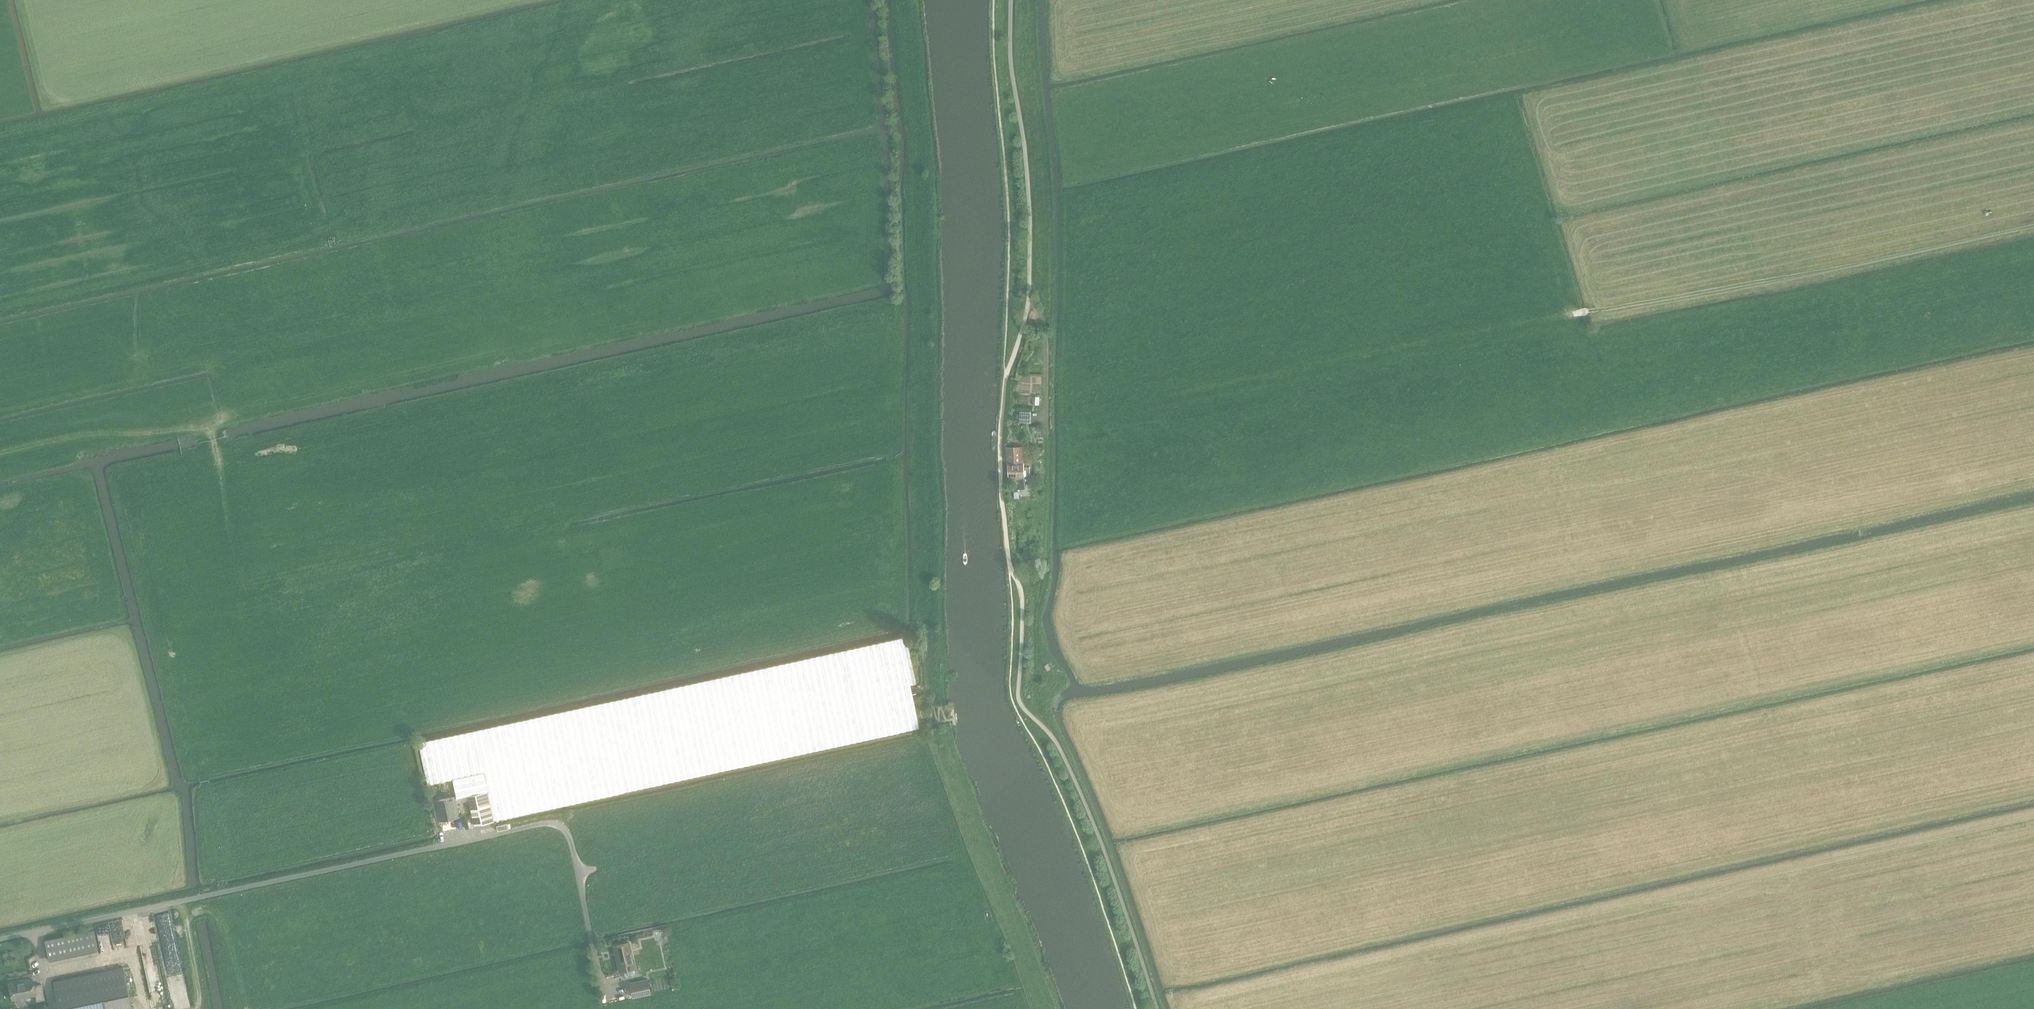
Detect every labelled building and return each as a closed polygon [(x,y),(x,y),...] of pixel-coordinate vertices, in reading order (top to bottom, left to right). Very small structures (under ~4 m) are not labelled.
[(1021,420),(1031,421),(1032,412),(1022,411),(1021,420)] [(1022,445),(1006,446),(1006,452),(1007,465),(1008,465),(1008,476),(1013,475),(1014,491),(1018,491),(1018,489),(1026,488),(1026,483),(1030,483),(1030,467),(1024,467),(1023,451),(1022,445)] [(470,800),(473,814),(475,825),(494,820),(494,819),(707,773),(918,727),(909,685),(916,683),(905,636),(778,664),(418,742),(427,783),(453,778),(457,796),(455,797),(454,795),(434,800),(439,819),(459,815),(456,803),(470,800)] [(98,949),(94,929),(45,940),(49,960),(98,949)] [(619,971),(635,967),(630,942),(614,945),(619,971)] [(123,966),(54,981),(59,1008),(132,1008),(123,966)] [(162,975),(148,978),(152,992),(166,989),(162,975)] [(32,978),(9,983),(12,999),(35,994),(37,1001),(45,999),(42,984),(34,985),(32,978)] [(648,978),(629,982),(632,998),(651,993),(648,978)]
